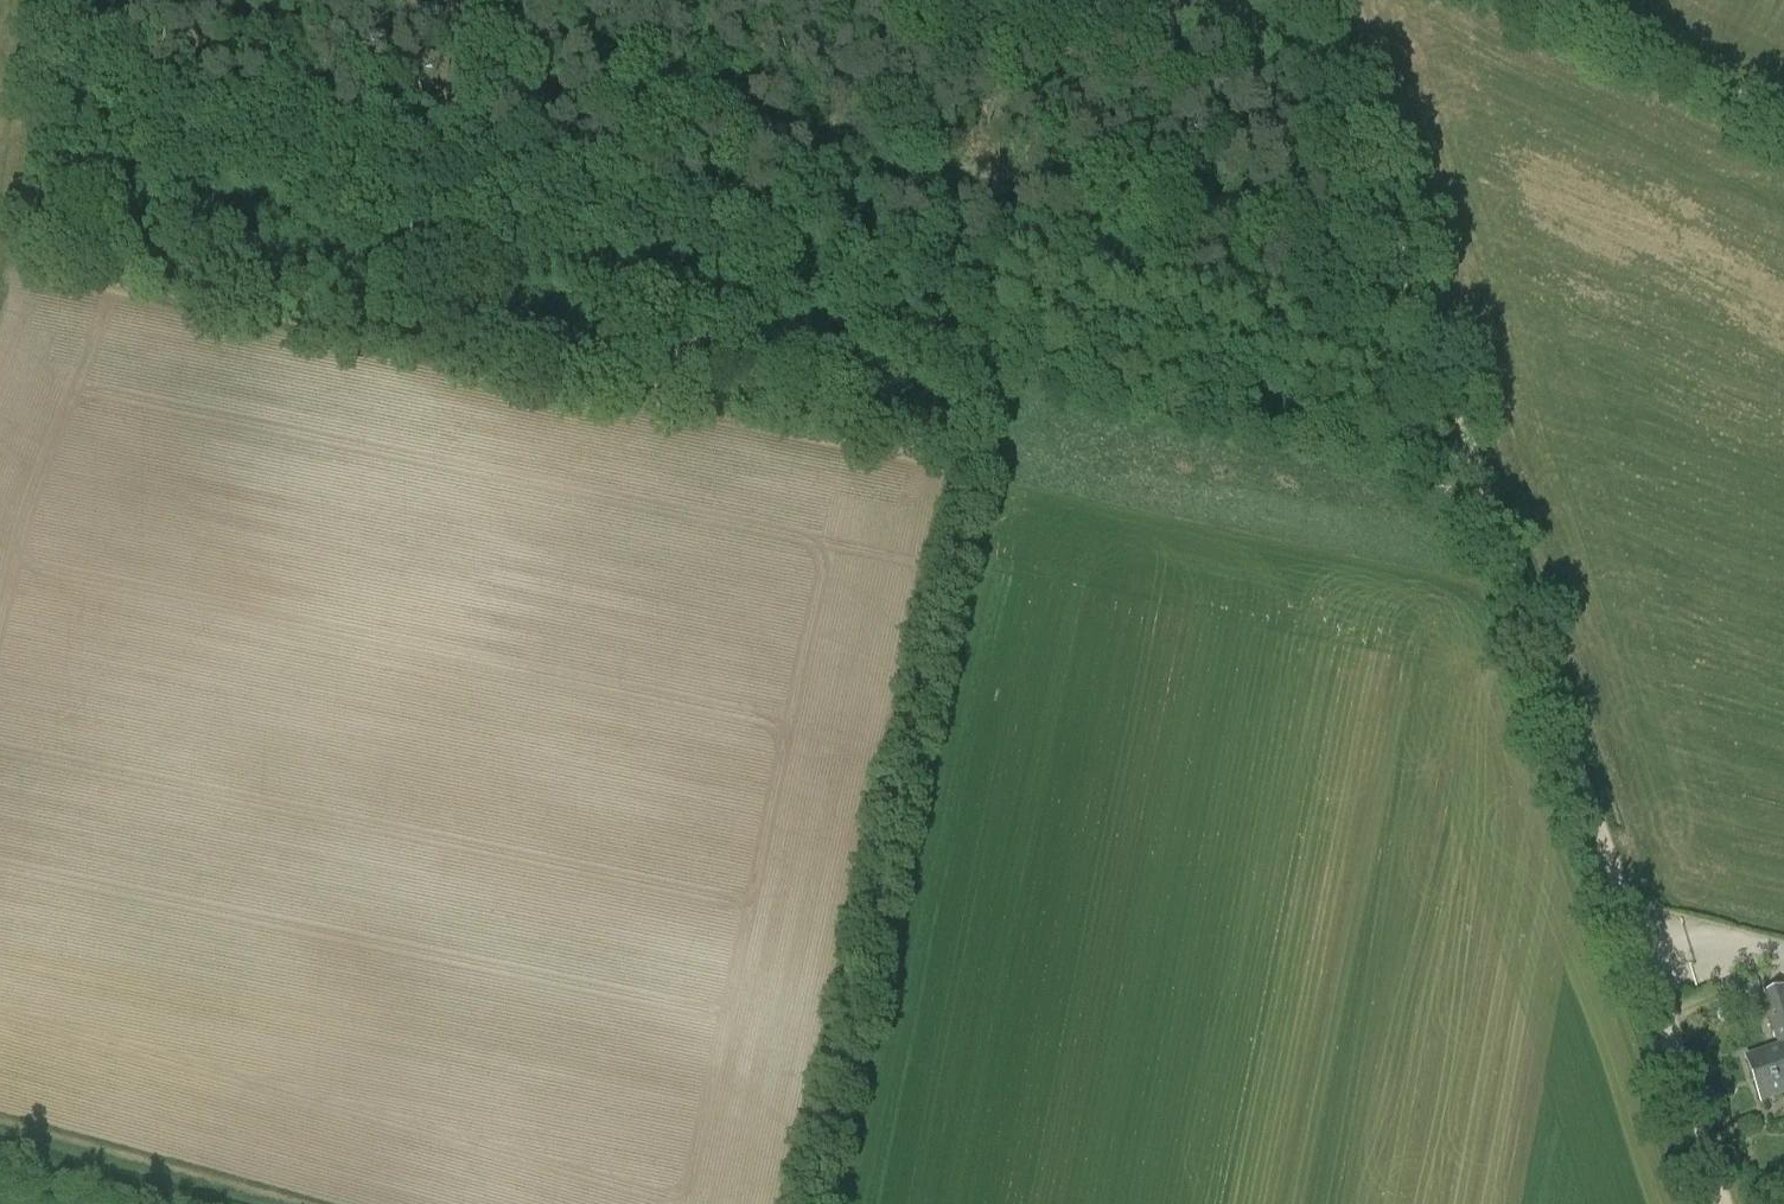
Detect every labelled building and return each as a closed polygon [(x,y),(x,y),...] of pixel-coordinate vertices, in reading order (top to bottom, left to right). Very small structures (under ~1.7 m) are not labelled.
[(420,66),(448,73),(454,47),(426,40),(420,66)] [(1740,978),(1747,998),(1762,993),(1755,973),(1740,978)] [(1780,1048),(1748,1059),(1762,1103),(1783,1096),(1783,989),(1763,997),(1780,1048)]
